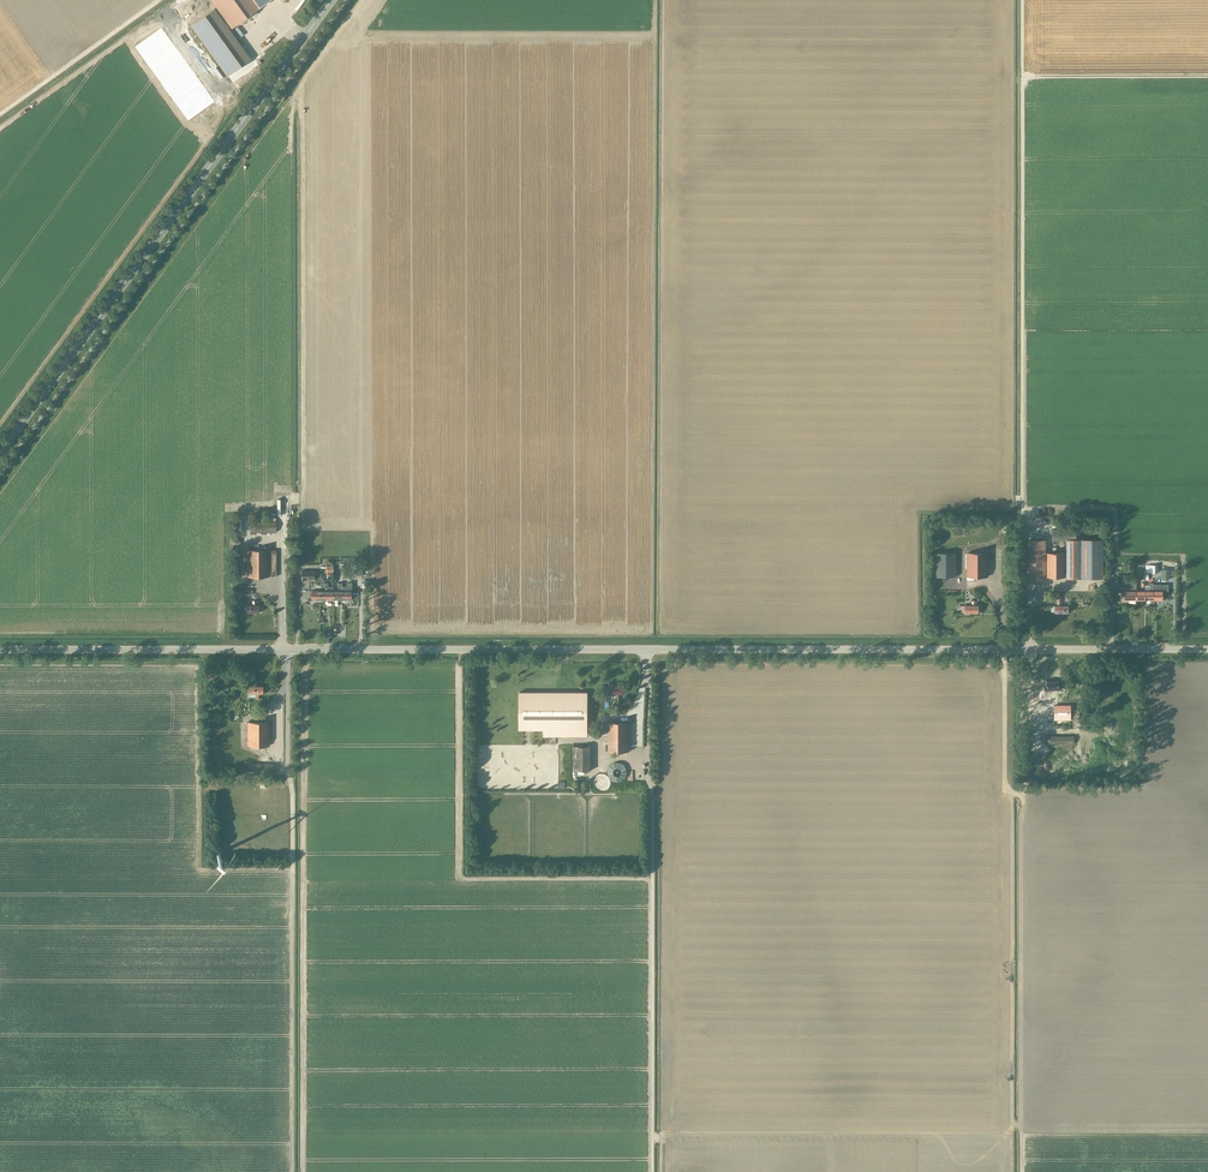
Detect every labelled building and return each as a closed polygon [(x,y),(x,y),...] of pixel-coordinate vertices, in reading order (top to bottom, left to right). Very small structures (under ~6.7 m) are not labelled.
[(232,28),(259,9),(258,8),(252,0),(212,0),(232,28)] [(258,8),(270,0),(252,0),(258,8)] [(214,9),(192,25),(228,76),(251,59),(214,9)] [(171,19),(145,38),(198,112),(224,93),(171,19)] [(276,532),(276,521),(250,521),(250,532),(276,532)] [(1076,539),(1076,529),(1052,528),(1052,541),(1066,541),(1066,553),(1046,553),(1046,539),(1027,540),(1027,578),(1046,578),(1046,577),(1066,577),(1066,579),(1103,579),(1103,539),(1076,539)] [(248,577),(276,577),(276,550),(247,550),(248,577)] [(937,553),(937,576),(955,576),(955,553),(937,553)] [(988,576),(988,553),(967,553),(967,576),(988,576)] [(301,571),(301,580),(313,580),(313,570),(301,571)] [(1057,586),(1066,586),(1066,580),(1051,579),(1051,586),(1054,586),(1054,588),(1057,588),(1057,586)] [(342,590),(342,582),(338,582),(338,590),(333,590),(333,600),(342,600),(342,590)] [(342,590),(342,600),(350,600),(351,600),(351,591),(355,591),(355,583),(351,583),(351,582),(348,582),(348,590),(342,590)] [(1128,590),(1123,590),(1123,600),(1128,600),(1136,600),(1136,590),(1136,582),(1133,582),(1133,587),(1128,587),(1128,590)] [(333,590),(333,586),(328,586),(328,583),(324,583),(324,587),(324,591),(325,600),(333,600),(333,590)] [(1154,590),(1154,585),(1154,583),(1149,583),(1149,590),(1145,590),(1145,600),(1154,600),(1154,590)] [(1154,590),(1154,600),(1163,600),(1163,591),(1167,591),(1167,585),(1154,585),(1154,590)] [(324,591),(316,591),(316,590),(316,591),(312,591),(312,590),(312,600),(325,600),(324,591)] [(1145,600),(1145,590),(1136,590),(1136,600),(1145,600)] [(1061,605),(1061,600),(1061,597),(1057,597),(1057,605),(1055,605),(1055,606),(1053,606),(1053,612),(1055,612),(1068,612),(1068,605),(1061,605)] [(978,613),(978,605),(976,605),(976,600),(972,600),(972,605),(965,605),(962,605),(962,613),(965,613),(978,613)] [(259,613),(259,606),(256,606),(257,601),(252,601),(252,606),(246,605),(246,612),(259,613)] [(1062,689),(1062,681),(1058,681),(1047,681),(1047,689),(1058,689),(1062,689)] [(263,686),(249,686),(249,693),(256,693),(256,698),(260,698),(260,693),(262,693),(265,693),(265,686),(263,686)] [(620,694),(623,694),(623,686),(609,686),(609,694),(616,694),(616,699),(620,699),(620,694)] [(587,692),(519,692),(519,730),(544,730),(544,736),(569,736),(569,730),(587,730),(587,692)] [(1071,705),(1054,705),(1054,720),(1071,720),(1071,705)] [(248,746),(269,746),(269,722),(248,722),(248,746)] [(608,751),(629,751),(629,722),(608,722),(608,751)] [(590,771),(590,746),(573,746),(573,770),(590,771)] [(247,775),(274,775),(274,764),(247,764),(247,775)]
